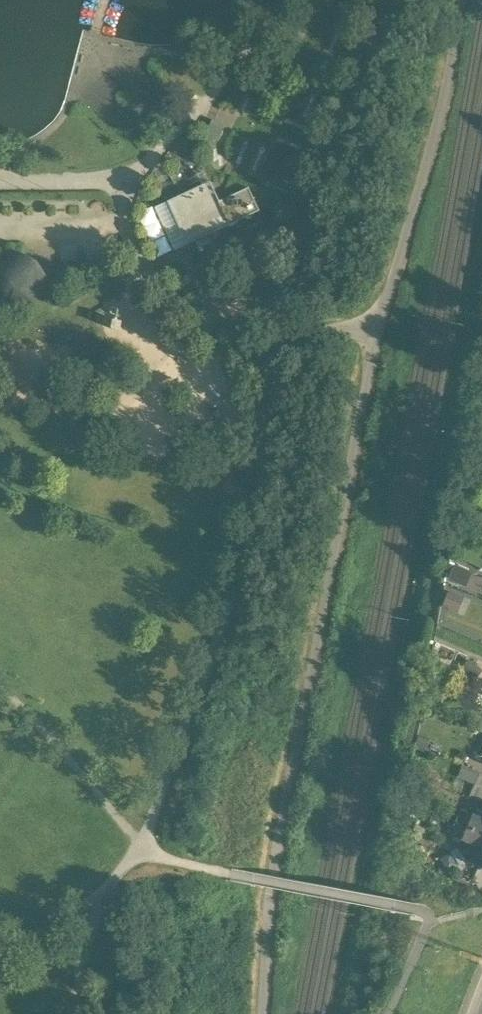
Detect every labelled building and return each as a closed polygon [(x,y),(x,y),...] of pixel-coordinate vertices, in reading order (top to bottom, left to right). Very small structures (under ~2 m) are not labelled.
[(225,120),(213,114),(205,131),(217,137),(225,120)] [(210,184),(166,203),(184,245),(257,213),(247,189),(218,201),(210,184)] [(249,232),(227,243),(237,264),(259,253),(249,232)] [(8,249),(0,262),(0,296),(11,304),(33,303),(52,290),(49,278),(36,256),(20,250),(8,249)] [(452,583),(481,590),(481,571),(456,565),(452,583)] [(445,606),(461,612),(467,595),(451,589),(445,606)] [(435,692),(436,690),(435,688),(434,686),(433,685),(431,685),(429,685),(427,686),(426,688),(426,690),(426,692),(427,694),(429,695),(431,695),(433,695),(434,694),(435,692)] [(479,775),(462,767),(458,776),(475,784),(479,775)] [(479,775),(475,784),(470,796),(481,801),(481,776),(479,775)] [(473,816),(460,811),(455,823),(467,828),(473,816)] [(473,816),(467,828),(481,835),(481,820),(473,816)] [(467,828),(455,823),(450,835),(462,841),(467,828)] [(467,828),(462,841),(478,848),(481,838),(481,835),(467,828)] [(478,848),(471,865),(481,870),(481,838),(478,848)]
